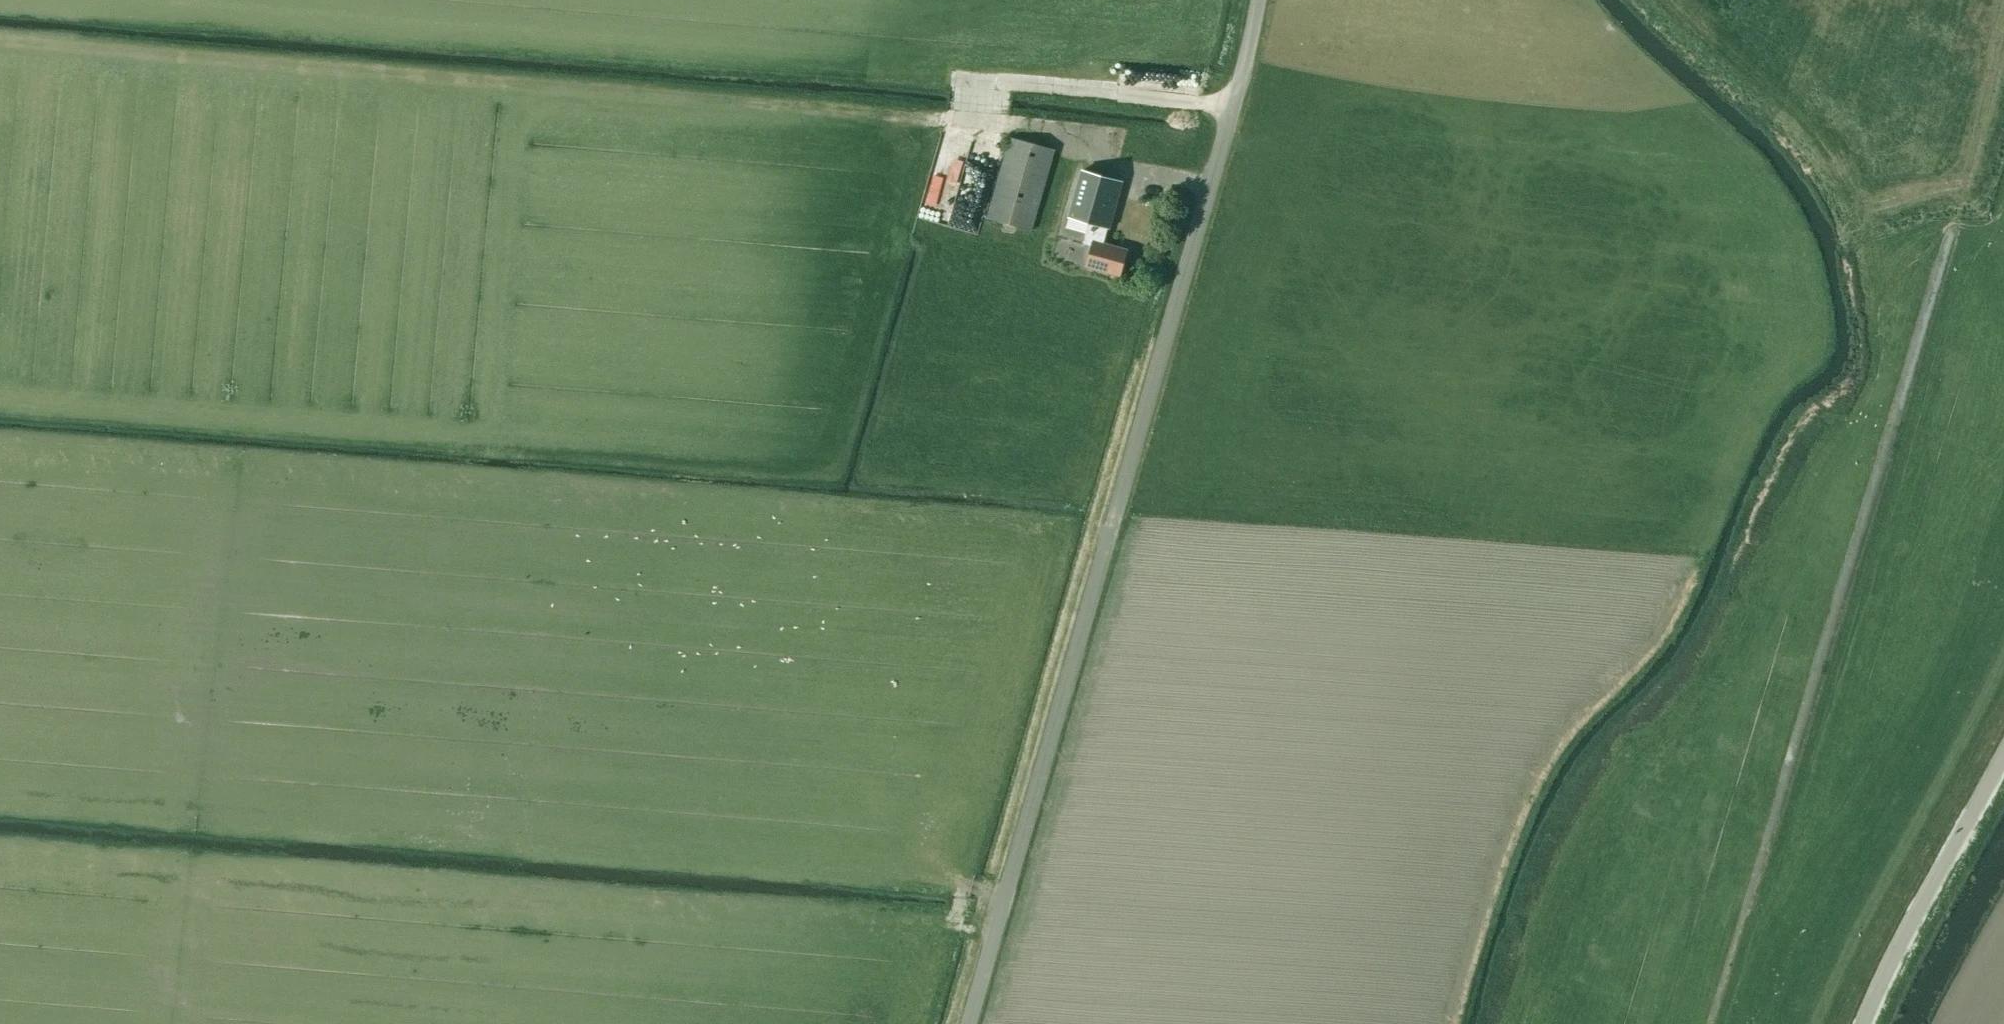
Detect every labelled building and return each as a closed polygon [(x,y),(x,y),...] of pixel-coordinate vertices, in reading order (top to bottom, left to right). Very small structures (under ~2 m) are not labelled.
[(1054,149),(1009,136),(987,216),(1032,229),(1054,149)] [(1091,245),(1086,266),(1119,275),(1126,249),(1102,242),(1106,227),(1108,227),(1121,181),(1081,170),(1068,216),(1089,222),(1083,243),(1091,245)]
